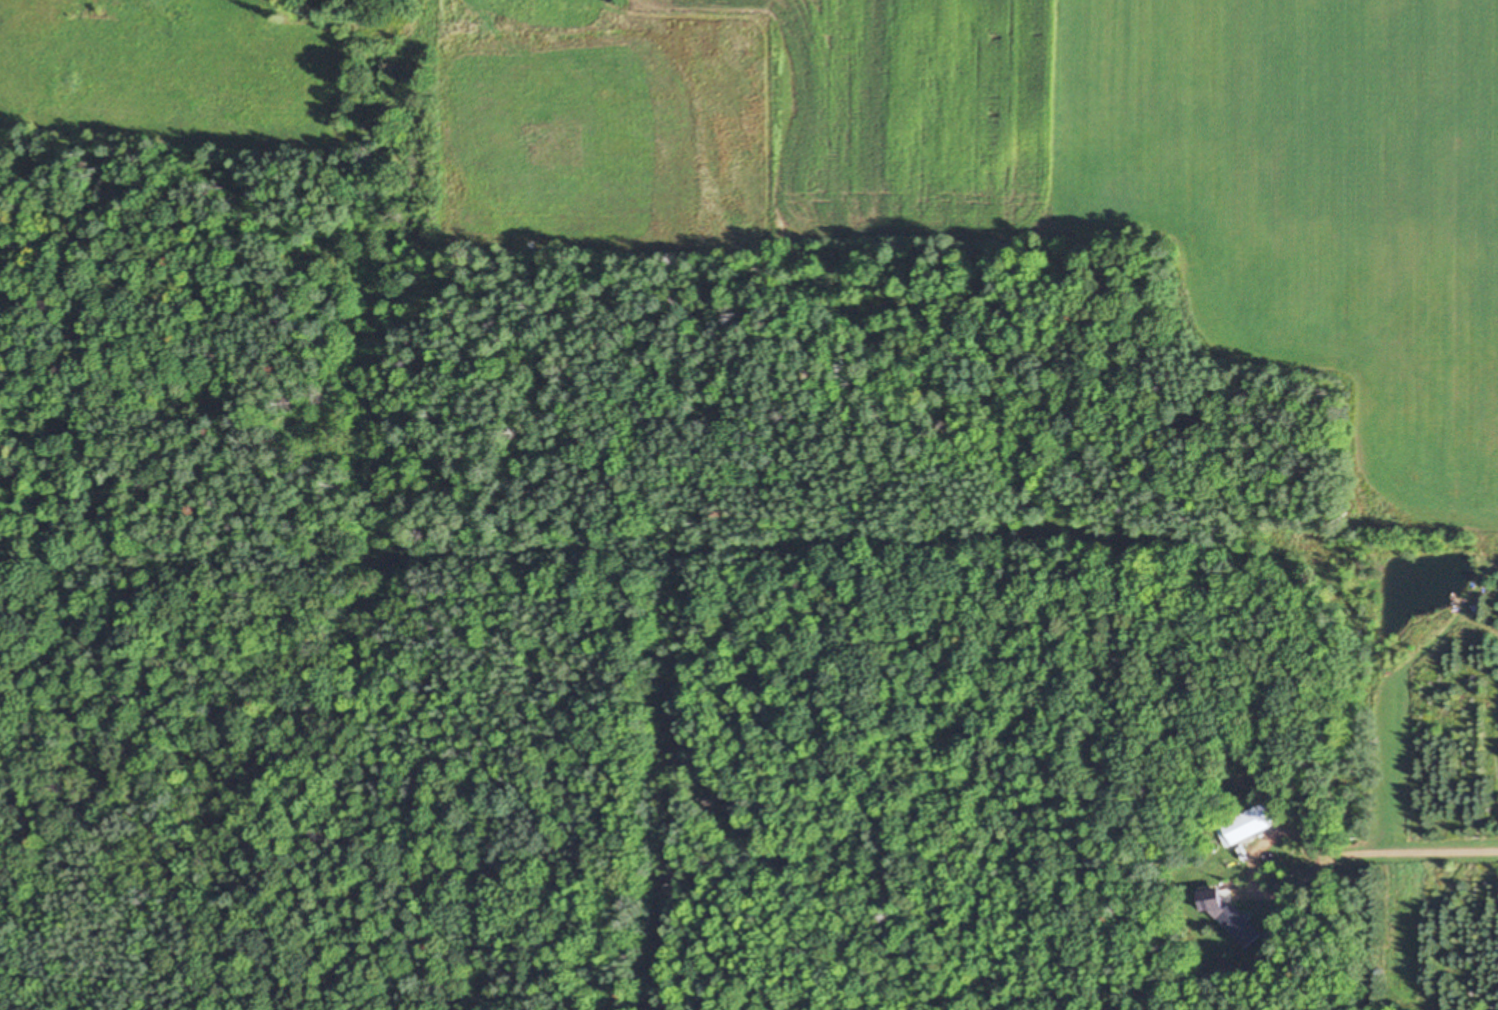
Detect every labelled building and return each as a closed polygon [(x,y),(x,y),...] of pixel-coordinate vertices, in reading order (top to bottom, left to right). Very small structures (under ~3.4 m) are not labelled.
[(1279,825),(1270,803),(1225,821),(1234,844),(1279,825)] [(1219,918),(1249,949),(1265,934),(1236,902),(1219,918)]
